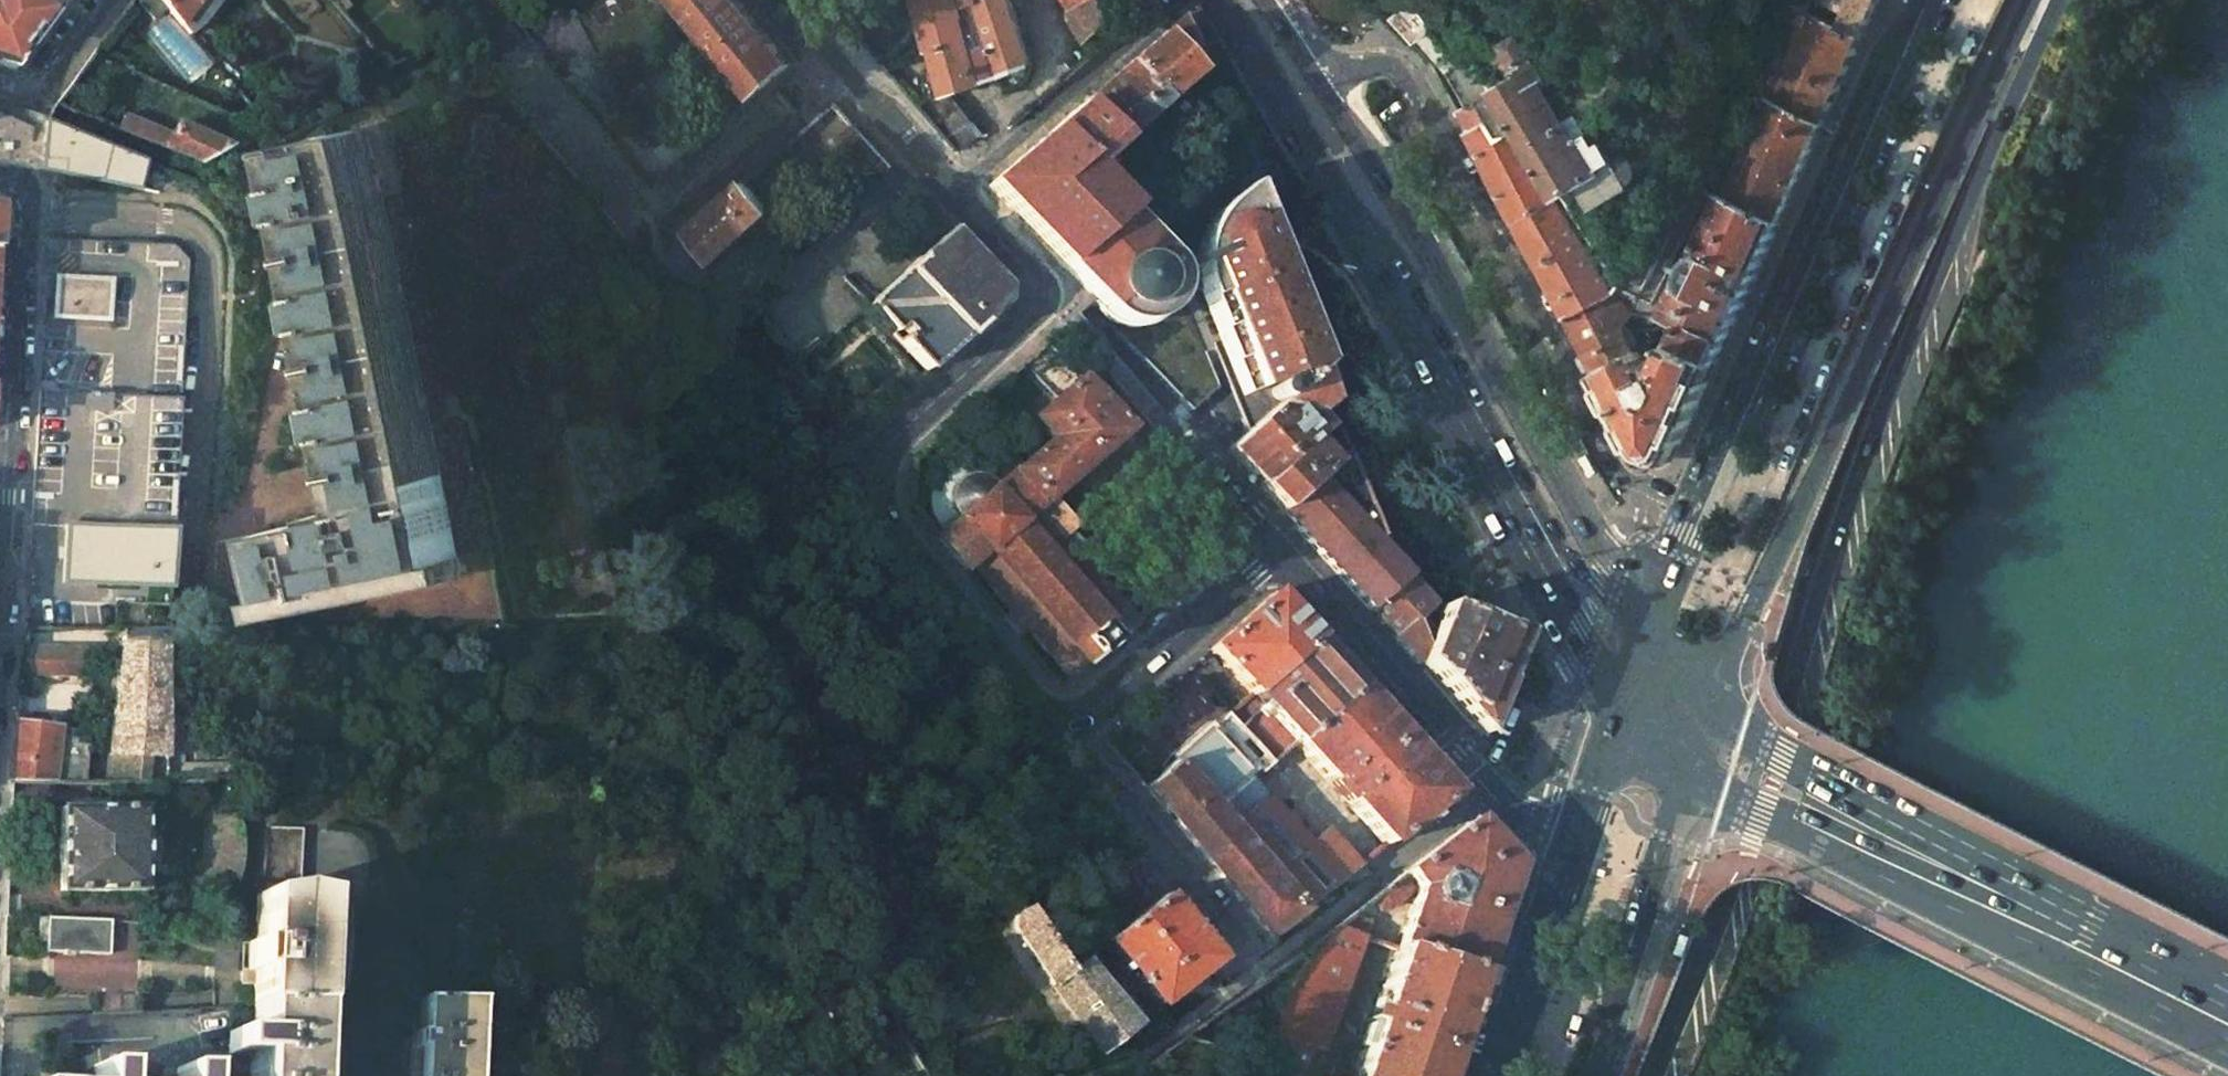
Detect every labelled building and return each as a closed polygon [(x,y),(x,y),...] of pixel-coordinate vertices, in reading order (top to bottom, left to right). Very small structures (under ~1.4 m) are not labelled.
[(65,0),(0,0),(0,65),(15,69),(65,0)] [(153,20),(165,9),(188,35),(204,22),(219,0),(136,0),(153,20)] [(742,0),(674,0),(758,97),(797,62),(742,0)] [(1010,0),(911,0),(927,55),(932,54),(944,97),(918,106),(953,147),(959,147),(970,143),(982,135),(950,94),(999,77),(1005,94),(1026,82),(1033,65),(1010,0)] [(1071,10),(1069,18),(1086,42),(1090,38),(1113,17),(1102,0),(1065,0),(1071,10)] [(1486,93),(1468,60),(1459,66),(1407,0),(1399,0),(1389,9),(1395,17),(1388,24),(1411,49),(1418,43),(1443,74),(1463,106),(1453,111),(1465,132),(1502,113),(1514,133),(1520,129),(1541,164),(1561,198),(1566,195),(1578,188),(1588,204),(1605,194),(1607,197),(1622,188),(1620,184),(1622,183),(1624,181),(1625,179),(1626,176),(1626,173),(1625,170),(1624,168),(1622,165),(1619,164),(1616,163),(1612,163),(1609,164),(1608,164),(1596,143),(1591,146),(1572,114),(1561,121),(1535,79),(1540,76),(1529,58),(1527,60),(1515,39),(1500,47),(1511,66),(1514,64),(1515,66),(1518,64),(1520,69),(1512,74),(1514,77),(1486,93)] [(1814,19),(1858,38),(1875,0),(1822,0),(1814,19)] [(861,14),(856,8),(841,20),(846,26),(857,17),(861,14)] [(1814,19),(1801,13),(1763,100),(1820,125),(1858,38),(1814,19)] [(1202,68),(1183,19),(1182,16),(1160,35),(1195,74),(1202,68)] [(863,26),(857,17),(846,26),(852,33),(863,26)] [(1195,74),(1160,35),(1082,103),(1116,143),(1195,74)] [(340,65),(347,73),(360,62),(352,54),(340,65)] [(1820,125),(1763,100),(1719,198),(1776,224),(1820,125)] [(1116,143),(1082,103),(987,185),(1060,267),(1124,212),(1086,170),(1116,143)] [(1465,132),(1516,224),(1555,202),(1534,168),(1514,133),(1502,113),(1465,132)] [(123,115),(115,129),(200,163),(229,149),(176,124),(169,135),(123,115)] [(44,122),(42,170),(51,172),(59,173),(68,175),(137,190),(142,163),(44,122)] [(926,207),(853,125),(841,136),(868,167),(871,165),(916,215),(926,207)] [(1124,212),(1060,267),(1087,297),(1089,300),(1107,320),(1252,195),(1225,125),(1124,212)] [(270,530),(285,600),(373,582),(460,565),(441,474),(430,476),(359,130),(359,128),(356,129),(288,143),(311,251),(332,359),(355,467),(363,510),(270,530)] [(1541,164),(1520,129),(1514,133),(1534,168),(1541,164)] [(1703,193),(1676,180),(1646,247),(1662,254),(1641,301),(1653,306),(1703,193)] [(746,183),(744,181),(687,232),(711,262),(770,211),(746,183)] [(1321,368),(1258,211),(1252,195),(1107,320),(1120,334),(1145,362),(1187,408),(1213,384),(1199,347),(1210,343),(1246,434),(1321,368)] [(1719,198),(1714,195),(1660,318),(1661,319),(1677,326),(1671,342),(1715,363),(1776,224),(1719,198)] [(1605,284),(1555,202),(1516,224),(1568,317),(1613,297),(1605,284)] [(1000,289),(949,232),(918,259),(917,258),(902,272),(903,273),(866,305),(925,371),(926,370),(962,338),(963,339),(979,326),(978,324),(999,305),(1000,289)] [(48,237),(28,580),(63,582),(157,587),(168,587),(168,584),(171,531),(186,261),(171,244),(66,238),(48,237)] [(1622,286),(1612,275),(1605,284),(1613,297),(1622,286)] [(1568,317),(1600,374),(1638,353),(1621,331),(1634,317),(1613,297),(1568,317)] [(1600,374),(1642,448),(1661,454),(1679,446),(1715,363),(1671,342),(1670,344),(1669,343),(1667,348),(1670,348),(1664,360),(1660,359),(1656,368),(1660,373),(1657,378),(1641,350),(1640,353),(1638,353),(1600,374)] [(1331,399),(1321,368),(1226,452),(1279,511),(1349,449),(1337,415),(1336,414),(1321,427),(1310,416),(1331,399)] [(1126,430),(1079,377),(1031,419),(1049,440),(1051,438),(1079,470),(1126,430)] [(942,533),(937,536),(964,569),(970,564),(1011,611),(1003,617),(1017,634),(1025,627),(1067,676),(1082,663),(1084,665),(1118,636),(1116,633),(1131,621),(1089,572),(1034,510),(1050,496),(1079,470),(1051,438),(1049,440),(1020,464),(1005,447),(985,464),(975,462),(964,463),(954,467),(941,477),(936,487),(932,497),(932,508),(934,518),(939,528),(942,533)] [(1279,511),(1367,611),(1406,577),(1373,541),(1378,538),(1349,449),(1279,511)] [(1064,513),(1050,496),(1034,510),(1089,572),(1097,565),(1082,549),(1084,548),(1068,528),(1072,525),(1073,523),(1064,513)] [(1393,640),(1432,606),(1406,577),(1367,611),(1393,640)] [(1272,594),(1209,649),(1250,695),(1313,639),(1272,594)] [(63,595),(61,624),(103,626),(104,597),(63,595)] [(1393,640),(1479,736),(1501,683),(1499,682),(1510,658),(1518,638),(1440,606),(1432,606),(1393,640)] [(1292,743),(1355,687),(1313,639),(1250,695),(1228,714),(1269,763),(1283,750),(1292,743)] [(120,641),(106,782),(142,782),(165,783),(165,780),(163,660),(162,640),(120,641)] [(23,645),(20,672),(91,676),(94,648),(23,645)] [(1355,687),(1292,743),(1384,846),(1450,794),(1399,737),(1372,706),(1355,687)] [(1228,714),(1173,763),(1299,912),(1357,866),(1323,830),(1310,841),(1269,796),(1269,763),(1228,714)] [(1132,718),(1105,741),(1144,789),(1171,765),(1132,718)] [(14,722),(7,782),(10,782),(83,782),(87,738),(81,732),(14,722)] [(173,748),(174,779),(233,779),(240,778),(240,762),(229,762),(229,747),(180,748),(173,748)] [(1171,765),(1144,789),(1185,837),(1267,937),(1299,912),(1173,763),(1171,765)] [(60,860),(60,891),(144,891),(144,860),(145,860),(145,838),(144,838),(144,808),(60,807),(60,838),(59,838),(59,860),(60,860)] [(1387,885),(1333,927),(1364,938),(1368,926),(1367,921),(1380,910),(1386,910),(1405,895),(1406,887),(1412,882),(1419,890),(1398,950),(1477,977),(1495,921),(1514,865),(1473,819),(1387,885)] [(252,1003),(252,1005),(308,1008),(308,1005),(309,1006),(314,896),(299,896),(302,828),(269,827),(266,894),(255,894),(253,944),(246,944),(245,971),(253,973),(251,1003),(252,1003)] [(1134,864),(1113,881),(1140,914),(1161,897),(1134,864)] [(1140,914),(1108,940),(1161,1005),(1214,961),(1161,897),(1140,914)] [(1027,907),(1013,916),(1013,927),(1051,985),(1050,986),(1101,1055),(1136,1026),(1082,959),(1069,970),(1027,907)] [(38,917),(37,941),(46,942),(45,951),(108,955),(109,921),(38,917)] [(1333,927),(1309,945),(1312,948),(1283,994),(1272,1030),(1269,1066),(1267,1068),(1291,1075),(1303,1075),(1313,1045),(1325,1049),(1364,938),(1333,927)] [(1101,946),(1092,954),(1145,1018),(1154,1010),(1101,946)] [(1332,1075),(1443,1075),(1448,1059),(1464,1013),(1477,977),(1398,950),(1356,1073),(1335,1066),(1332,1075)] [(901,967),(891,971),(898,991),(909,988),(909,987),(901,967)] [(474,999),(419,998),(418,1031),(413,1031),(412,1047),(417,1048),(416,1075),(471,1075),(474,999)] [(308,1008),(252,1005),(251,1032),(228,1031),(226,1054),(250,1055),(249,1075),(305,1075),(308,1008)] [(851,1064),(868,1057),(864,1045),(846,1051),(850,1061),(811,1075),(855,1075),(851,1064)] [(118,1065),(94,1063),(94,1075),(117,1075),(118,1065)] [(199,1068),(176,1067),(176,1075),(199,1075),(199,1068)]
